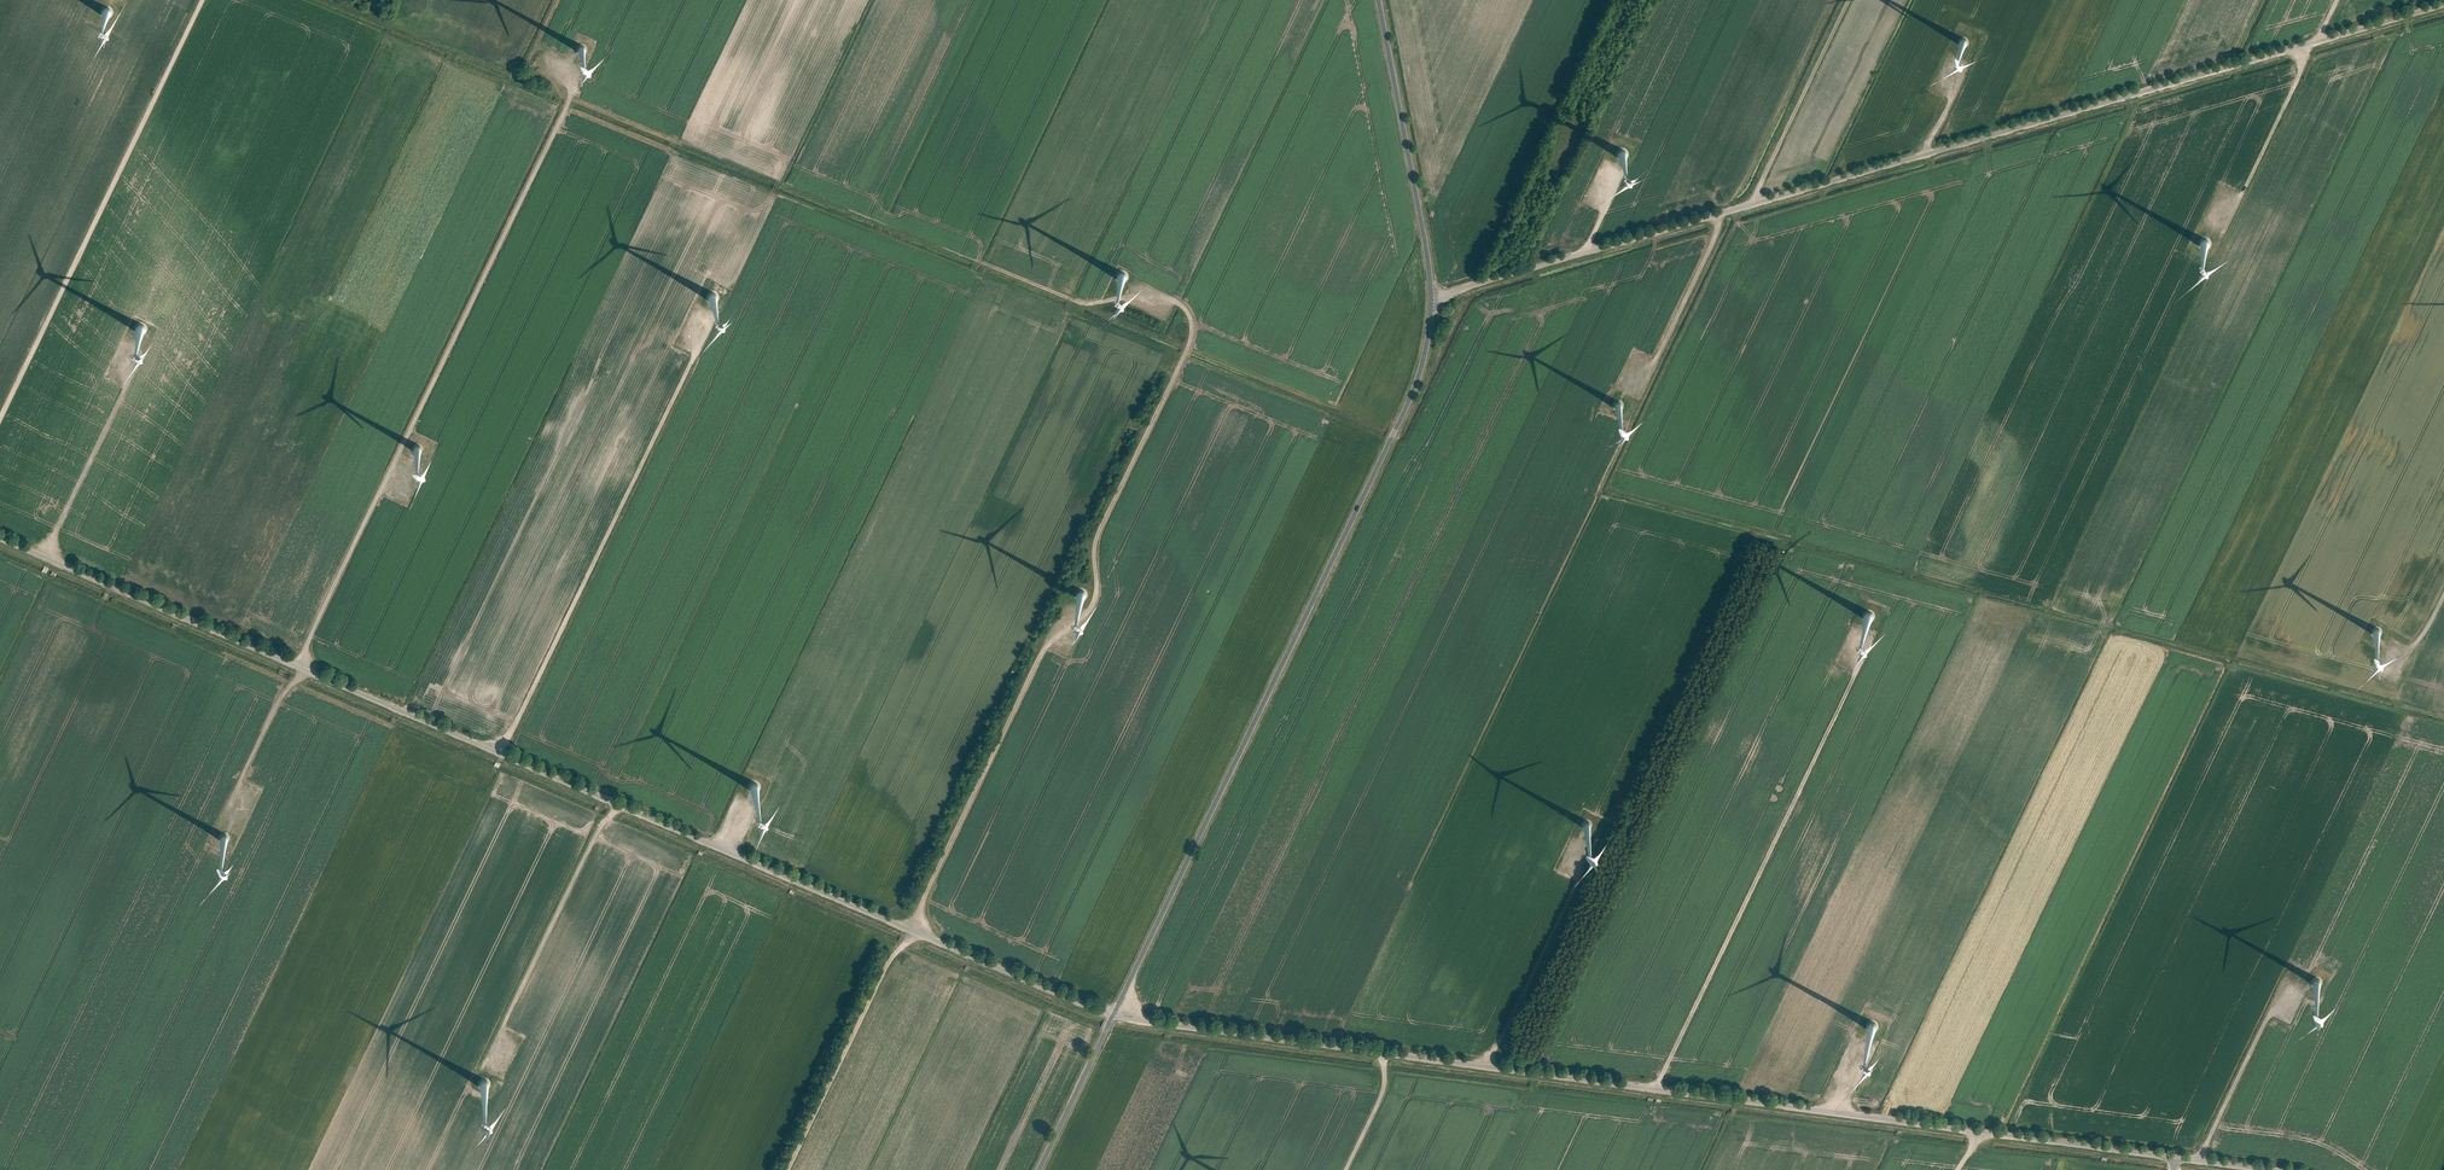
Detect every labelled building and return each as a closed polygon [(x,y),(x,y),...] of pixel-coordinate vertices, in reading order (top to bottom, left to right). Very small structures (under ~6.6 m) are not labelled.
[(422,452),(424,446),(417,443),(415,450),(422,452)]
